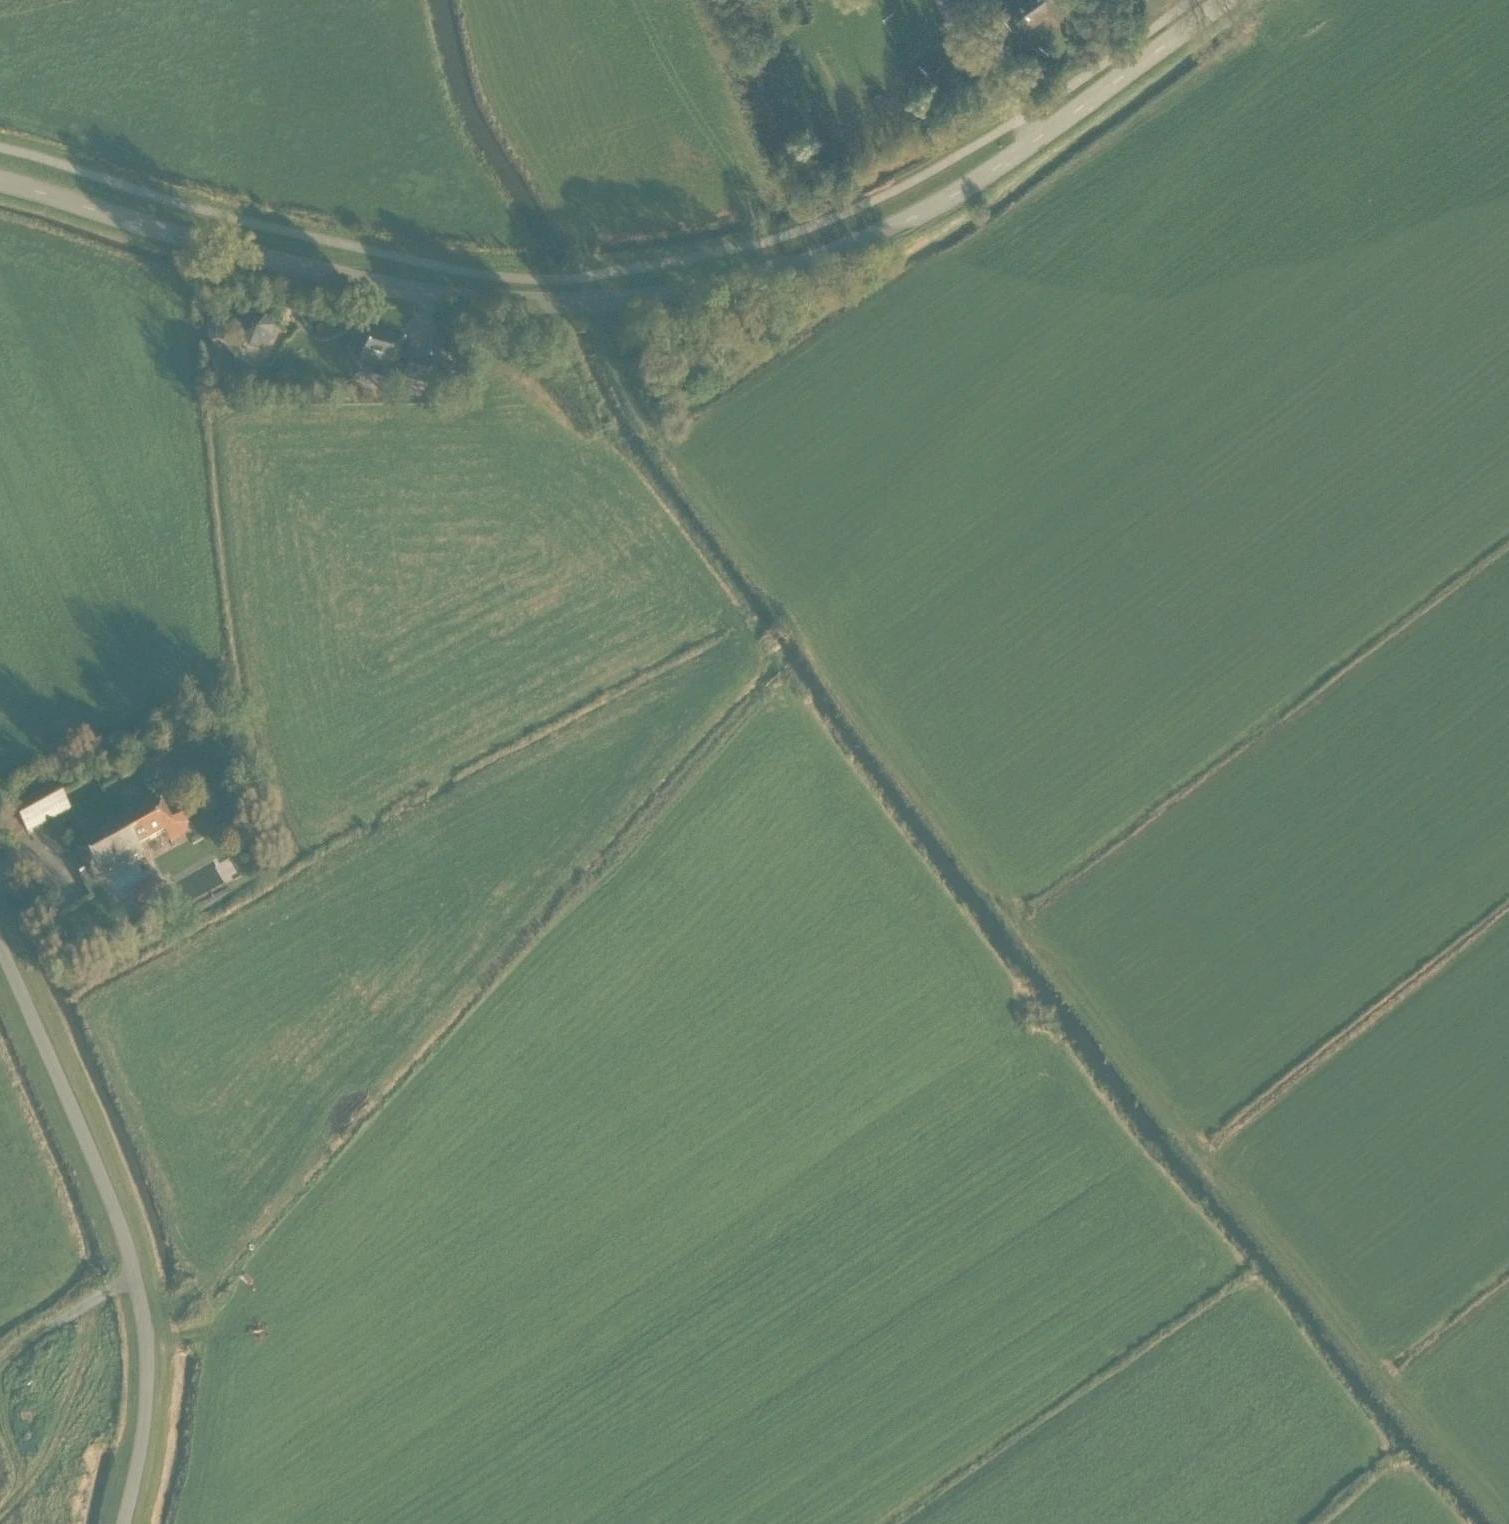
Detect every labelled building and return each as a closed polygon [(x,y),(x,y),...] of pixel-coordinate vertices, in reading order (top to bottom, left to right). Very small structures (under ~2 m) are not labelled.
[(1009,2),(1002,6),(1001,11),(1012,26),(1017,27),(1023,22),(1025,25),(1060,0),(1007,0),(1009,2)] [(243,327),(242,339),(250,349),(264,350),(273,341),(274,329),(266,320),(252,319),(243,327)] [(394,383),(398,368),(405,370),(403,380),(432,388),(438,368),(408,360),(408,362),(400,360),(405,339),(390,335),(388,341),(367,335),(361,359),(377,364),(373,377),(394,383)] [(461,395),(465,379),(452,375),(448,392),(461,395)] [(150,783),(161,778),(155,766),(144,772),(150,783)] [(14,811),(29,837),(72,813),(57,786),(14,811)] [(130,816),(75,846),(94,880),(144,852),(141,847),(172,830),(160,809),(134,823),(130,816)] [(132,895),(143,915),(170,899),(159,879),(132,895)]
